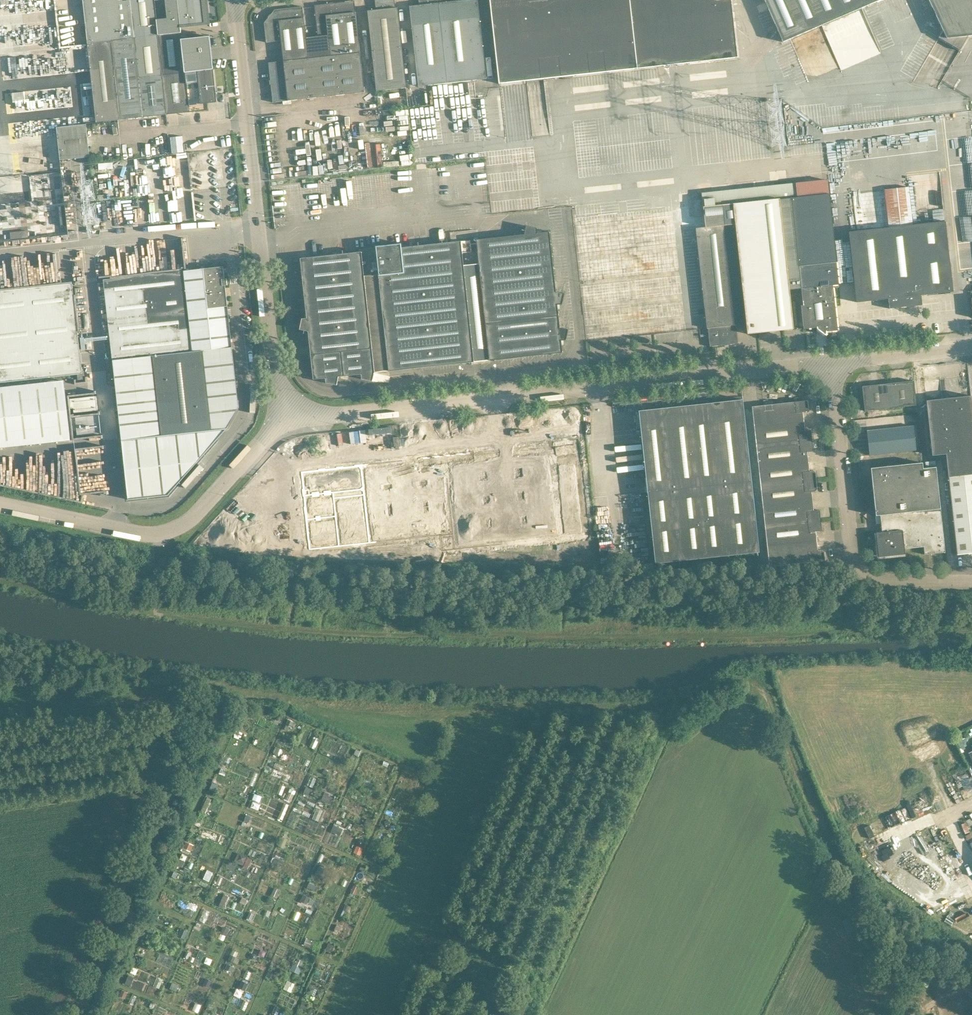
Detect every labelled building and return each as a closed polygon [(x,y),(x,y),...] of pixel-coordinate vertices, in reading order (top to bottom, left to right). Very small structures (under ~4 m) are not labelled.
[(88,43),(111,40),(134,38),(158,35),(181,32),(181,28),(181,26),(204,23),(202,0),(166,0),(168,18),(157,19),(155,0),(158,0),(83,0),(88,43)] [(395,0),(375,0),(376,10),(368,11),(376,91),(406,88),(398,7),(395,8),(395,0)] [(428,85),(453,82),(443,0),(419,0),(419,5),(409,6),(418,86),(428,85)] [(453,82),(487,79),(478,0),(443,0),(453,82)] [(499,83),(738,57),(732,0),(490,0),(499,83)] [(783,42),(880,0),(765,0),(783,42)] [(943,30),(939,38),(960,50),(968,35),(971,35),(971,0),(929,0),(943,30)] [(318,37),(306,38),(309,58),(331,56),(360,53),(356,11),(354,1),(315,5),(316,15),(318,37)] [(275,9),(264,23),(266,42),(281,41),(284,61),(309,58),(306,38),(304,16),(303,6),(275,9)] [(158,35),(134,38),(139,77),(162,75),(186,72),(182,39),(181,32),(158,35)] [(197,38),(182,39),(186,72),(191,72),(201,70),(213,69),(210,36),(197,38)] [(134,38),(111,40),(120,120),(143,117),(139,77),(134,38)] [(88,43),(88,44),(90,70),(96,122),(120,120),(111,40),(88,43)] [(273,102),(293,100),(365,92),(360,53),(331,56),(309,58),(284,61),(269,62),(273,102)] [(201,70),(191,72),(196,111),(208,110),(207,103),(217,102),(213,69),(201,70)] [(186,72),(162,75),(166,114),(196,111),(191,72),(186,72)] [(162,75),(139,77),(143,117),(166,114),(162,75)] [(60,160),(80,158),(90,157),(86,124),(57,127),(60,160)] [(31,161),(2,162),(3,176),(15,176),(15,167),(31,167),(31,161)] [(971,176),(971,164),(954,167),(956,178),(971,176)] [(838,330),(833,285),(839,285),(828,179),(779,184),(790,289),(801,288),(803,305),(801,305),(804,329),(817,327),(817,325),(818,325),(822,328),(826,327),(826,331),(838,330)] [(733,188),(748,333),(794,329),(790,289),(779,184),(733,188)] [(913,225),(909,187),(884,189),(888,227),(849,232),(857,302),(888,298),(890,308),(922,305),(921,295),(953,291),(945,221),(913,225)] [(748,333),(733,188),(702,192),(705,227),(697,228),(707,328),(708,328),(710,346),(738,343),(736,325),(746,324),(747,333),(748,333)] [(538,233),(537,228),(526,226),(525,234),(402,248),(401,243),(387,245),(387,246),(361,249),(361,252),(300,258),(307,318),(302,318),(300,329),(308,331),(313,379),(325,378),(326,383),(337,385),(338,376),(361,374),(362,379),(373,381),(374,373),(562,352),(561,340),(566,340),(568,329),(560,327),(557,304),(562,304),(564,293),(556,292),(550,232),(538,233)] [(128,499),(168,495),(227,428),(238,407),(223,266),(144,275),(103,279),(107,320),(128,499)] [(81,373),(82,373),(72,283),(0,291),(0,382),(81,373)] [(865,411),(916,405),(914,380),(862,386),(865,411)] [(0,390),(0,451),(72,442),(66,383),(0,390)] [(971,395),(926,400),(932,455),(946,454),(947,466),(971,465),(971,406),(971,395)] [(655,563),(759,552),(743,399),(639,410),(655,563)] [(811,430),(805,430),(804,423),(803,411),(807,411),(809,409),(808,400),(752,406),(756,446),(812,440),(811,430)] [(867,431),(870,455),(916,450),(914,426),(867,431)] [(759,466),(808,461),(807,451),(813,451),(812,440),(756,446),(759,466)] [(319,470),(301,472),(303,489),(302,489),(303,496),(304,495),(305,507),(304,507),(305,513),(305,515),(306,519),(306,521),(308,541),(308,543),(309,550),(441,535),(443,551),(586,535),(577,455),(577,453),(577,454),(575,442),(564,443),(564,442),(558,443),(558,444),(552,444),(549,444),(469,453),(468,453),(420,458),(419,458),(363,464),(361,464),(355,465),(355,466),(343,467),(343,466),(337,467),(337,468),(325,469),(325,468),(319,469),(319,470)] [(809,470),(808,461),(759,466),(761,486),(816,480),(815,471),(813,470),(809,470)] [(923,468),(922,462),(871,468),(876,515),(880,514),(882,532),(878,532),(880,551),(890,550),(891,554),(905,553),(905,548),(924,546),(925,554),(945,552),(941,508),(936,466),(923,468)] [(947,466),(948,477),(949,477),(957,554),(971,553),(971,465),(947,466)] [(763,506),(813,501),(812,491),(816,491),(817,489),(816,480),(761,486),(763,506)] [(814,510),(813,501),(763,506),(765,526),(820,520),(819,509),(814,510)] [(767,546),(817,540),(816,531),(822,530),(820,520),(765,526),(767,546)] [(818,550),(817,540),(767,546),(769,566),(825,560),(824,551),(822,549),(818,550)]
